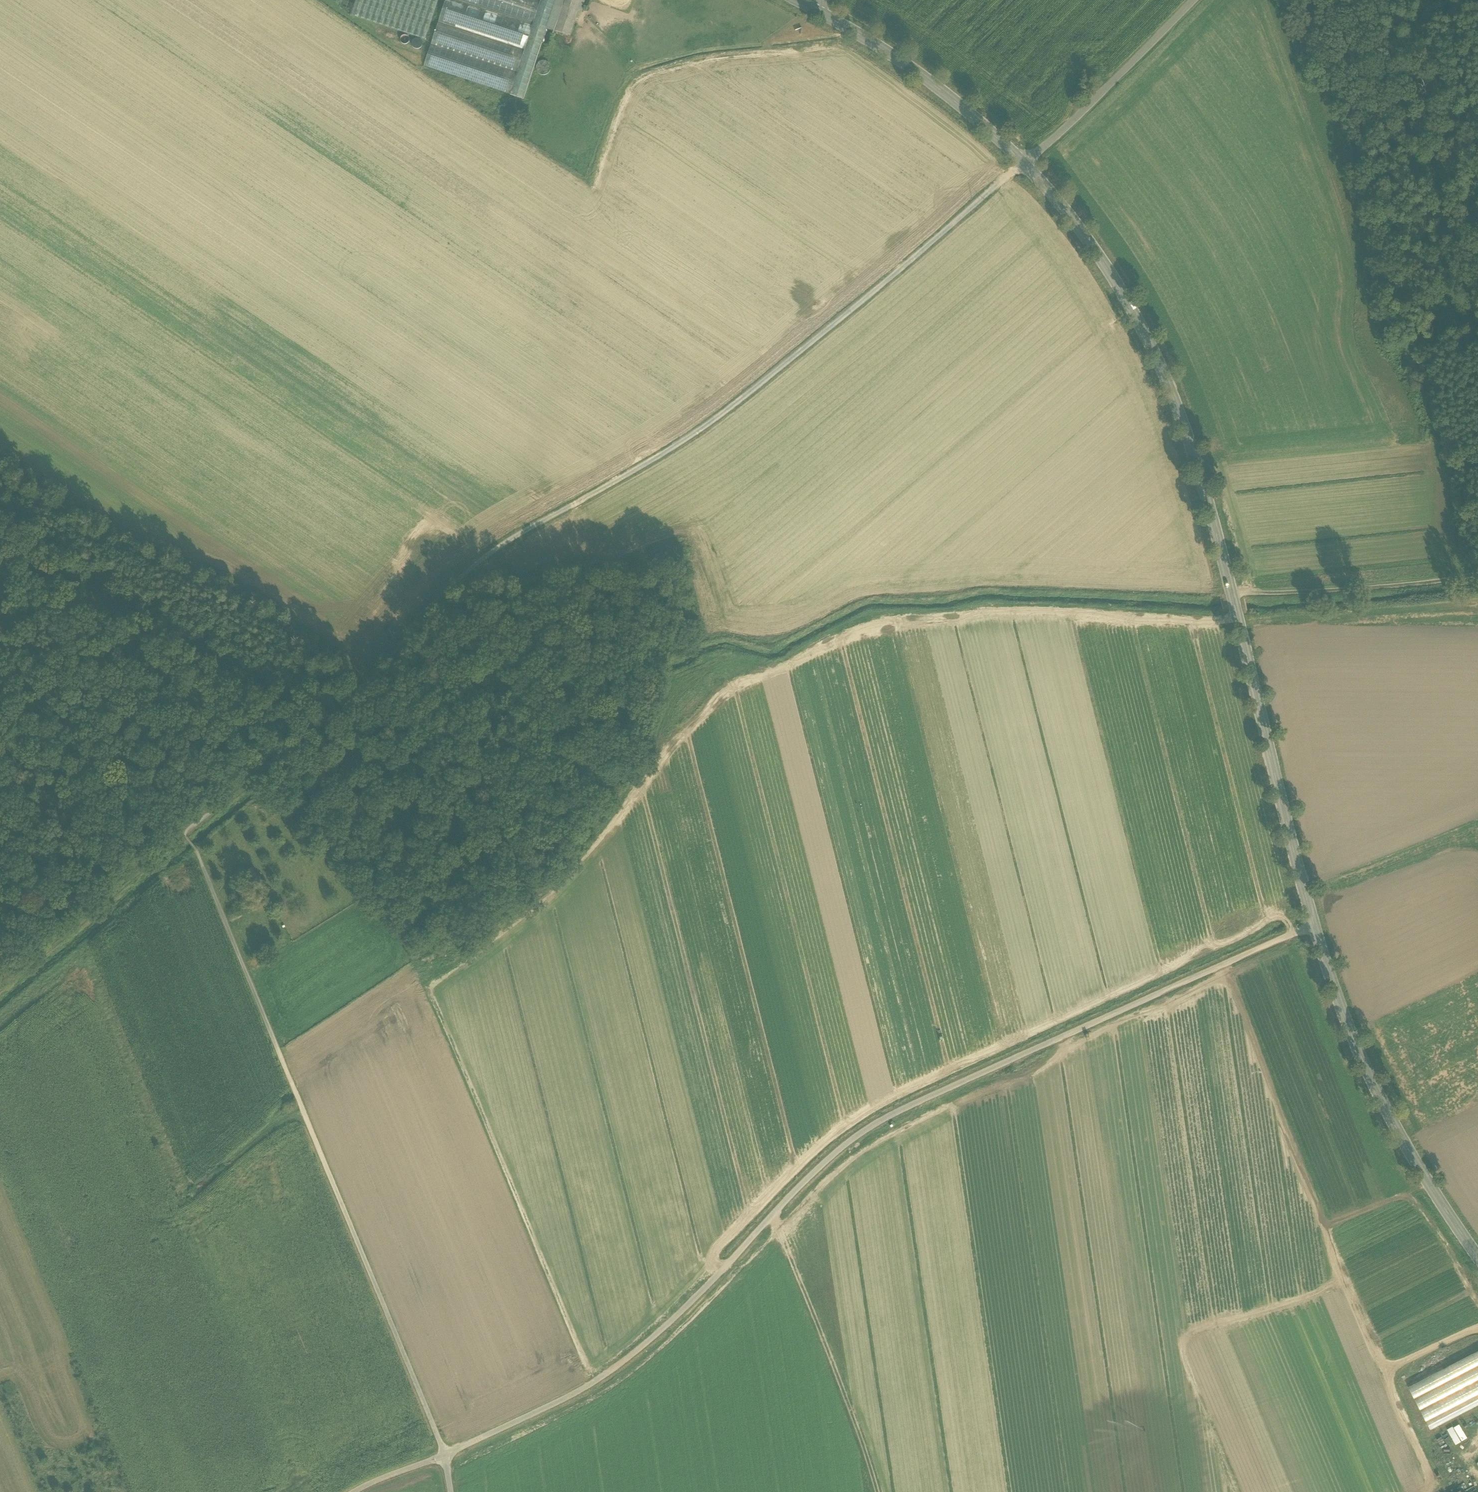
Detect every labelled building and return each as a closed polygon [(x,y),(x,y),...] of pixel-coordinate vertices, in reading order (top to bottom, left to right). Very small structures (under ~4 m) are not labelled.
[(351,16),(424,41),(437,0),(356,0),(351,16)] [(449,0),(445,0),(438,21),(525,49),(532,27),(449,0)] [(535,0),(460,0),(533,24),(540,2),(535,0)] [(540,2),(533,24),(532,27),(525,49),(524,51),(510,95),(523,99),(546,30),(555,3),(556,0),(541,0),(540,2)] [(566,7),(573,9),(581,11),(585,0),(568,0),(566,7)] [(555,3),(546,30),(564,36),(573,9),(566,7),(555,3)] [(524,51),(438,23),(423,67),(510,95),(524,51)] [(407,44),(407,43),(407,41),(406,39),(404,38),(403,38),(401,38),(399,39),(398,41),(398,43),(398,45),(399,46),(401,47),(403,47),(405,47),(406,46),(407,44)] [(421,50),(421,48),(420,46),(419,44),(418,43),(416,43),(414,43),(413,45),(412,46),(411,48),(412,50),(413,51),(414,52),(416,53),(418,52),(419,51),(421,50)] [(547,69),(547,67),(547,65),(546,63),(544,62),(542,62),(540,62),(538,64),(537,65),(536,67),(537,70),(538,71),(540,73),(542,73),(544,72),(546,71),(547,69)] [(1431,1431),(1477,1406),(1477,1352),(1408,1388),(1431,1431)] [(1448,1430),(1455,1444),(1467,1438),(1459,1424),(1448,1430)]
